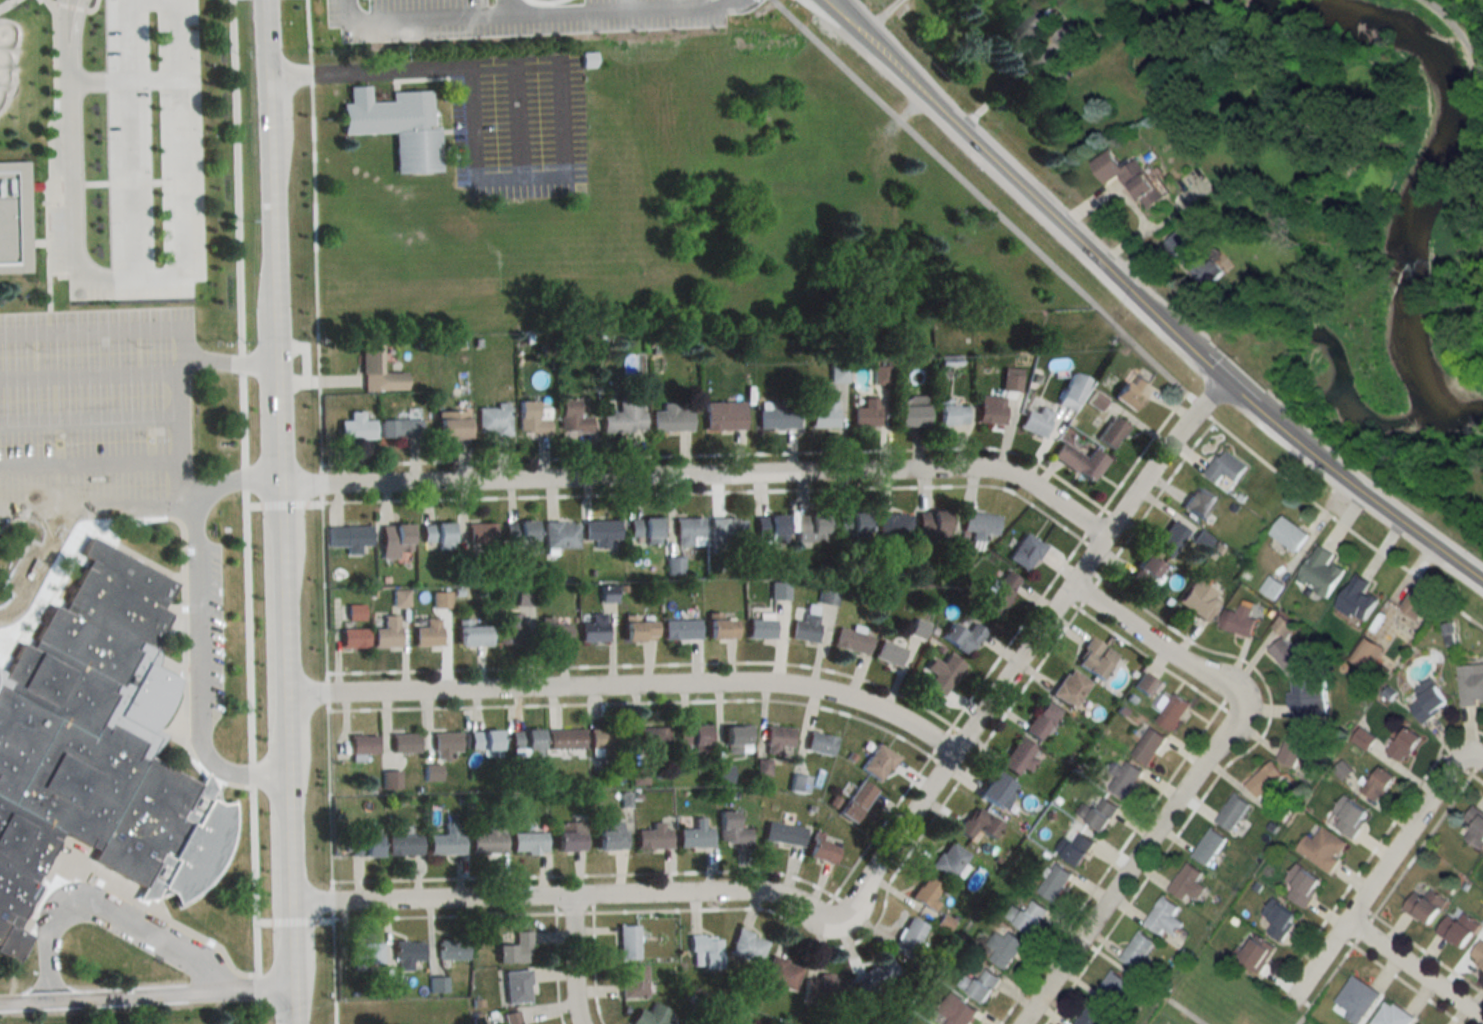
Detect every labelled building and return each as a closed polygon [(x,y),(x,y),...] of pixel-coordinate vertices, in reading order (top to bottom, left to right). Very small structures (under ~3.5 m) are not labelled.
[(1001,47),(1014,62),(1061,17),(1047,2),(1001,47)] [(1052,39),(1070,57),(1088,40),(1069,22),(1052,39)] [(596,67),(596,52),(582,52),(582,67),(596,67)] [(340,103),(348,103),(348,87),(368,86),(368,102),(391,100),(391,91),(430,91),(431,128),(437,127),(439,172),(393,173),(392,134),(340,133),(340,103)] [(1139,159),(1123,169),(1112,150),(1091,162),(1105,184),(1122,174),(1143,210),(1163,198),(1139,159)] [(25,160),(0,161),(0,272),(27,272),(25,160)] [(1177,248),(1180,250),(1188,243),(1178,233),(1168,243),(1174,250),(1177,248)] [(1221,272),(1196,247),(1182,260),(1207,286),(1221,272)] [(361,344),(361,389),(405,389),(405,372),(383,372),(382,344),(361,344)] [(829,380),(844,380),(844,365),(829,365),(829,380)] [(884,367),(873,367),(873,382),(884,382),(884,367)] [(1129,383),(1123,379),(1112,397),(1133,410),(1151,380),(1137,371),(1129,383)] [(1059,405),(1076,409),(1083,376),(1066,372),(1059,405)] [(1097,409),(1104,397),(1093,391),(1086,403),(1097,409)] [(1041,437),(1052,411),(1040,406),(1044,399),(1032,394),(1018,427),(1041,437)] [(603,431),(644,431),(643,395),(618,395),(619,412),(603,412),(603,431)] [(925,426),(925,395),(896,395),(896,426),(925,426)] [(1002,395),(978,395),(978,423),(1002,423),(1002,395)] [(877,426),(877,397),(863,397),(863,407),(852,407),(852,426),(877,426)] [(577,398),(560,398),(560,433),(591,433),(591,416),(577,416),(577,398)] [(836,428),(836,399),(820,399),(820,408),(810,408),(810,428),(836,428)] [(536,400),(519,400),(519,434),(550,434),(550,408),(536,408),(536,400)] [(704,429),(744,429),(744,401),(704,401),(704,429)] [(759,427),(797,427),(797,406),(783,405),(783,401),(759,401),(759,427)] [(652,431),(691,430),(691,408),(676,408),(676,403),(662,403),(662,411),(652,411),(652,431)] [(966,424),(966,404),(936,404),(937,425),(966,424)] [(477,406),(477,435),(509,435),(509,406),(477,406)] [(467,411),(437,411),(437,438),(467,438),(467,411)] [(374,436),(374,421),(358,421),(358,414),(350,414),(350,421),(339,421),(339,436),(374,436)] [(1096,437),(1111,448),(1128,425),(1112,414),(1096,437)] [(380,419),(380,436),(421,436),(421,419),(380,419)] [(1108,457),(1091,448),(1086,457),(1062,442),(1052,457),(1093,482),(1108,457)] [(1247,467),(1224,449),(1205,473),(1219,484),(1226,474),(1236,482),(1247,467)] [(1201,519),(1217,497),(1198,484),(1183,507),(1201,519)] [(918,539),(948,539),(948,511),(918,511),(918,539)] [(962,531),(972,532),(971,540),(984,541),(985,534),(997,535),(999,515),(963,512),(962,531)] [(838,533),(867,533),(867,513),(838,513),(838,533)] [(825,514),(797,514),(797,541),(826,541),(825,514)] [(877,540),(910,540),(910,514),(877,514),(877,540)] [(756,542),(785,542),(785,515),(756,515),(756,542)] [(1296,552),(1309,533),(1283,515),(1270,534),(1296,552)] [(703,546),(703,517),(677,517),(677,546),(703,546)] [(711,517),(711,543),(744,543),(744,517),(711,517)] [(647,544),(659,544),(659,518),(630,518),(630,537),(647,537),(647,544)] [(1188,531),(1173,519),(1153,546),(1168,557),(1188,531)] [(620,520),(585,520),(585,540),(620,540),(620,520)] [(506,541),(534,541),(534,521),(506,521),(506,541)] [(545,522),(545,548),(578,548),(578,522),(545,522)] [(451,523),(421,523),(421,543),(439,543),(439,550),(451,550),(451,523)] [(469,523),(469,543),(498,543),(498,523),(469,523)] [(410,524),(382,524),(382,558),(398,558),(398,550),(410,550),(410,524)] [(347,555),(360,555),(360,546),(371,546),(371,526),(327,526),(327,546),(347,546),(347,555)] [(1045,546),(1025,532),(1007,557),(1027,571),(1045,546)] [(16,963),(31,934),(16,925),(40,883),(35,880),(61,830),(97,847),(92,857),(143,885),(199,782),(148,754),(149,751),(153,750),(166,734),(153,727),(160,718),(166,709),(172,697),(175,688),(177,676),(156,665),(159,655),(156,641),(171,612),(161,606),(166,598),(167,599),(177,582),(91,533),(81,552),(90,556),(63,608),(53,603),(31,646),(21,640),(5,671),(0,669),(0,954),(16,963)] [(1335,554),(1318,544),(1297,579),(1327,597),(1345,569),(1331,560),(1335,554)] [(1168,573),(1148,554),(1128,575),(1148,594),(1168,573)] [(982,604),(998,615),(1022,581),(1007,570),(982,604)] [(1367,589),(1372,581),(1356,572),(1337,606),(1364,622),(1379,596),(1367,589)] [(1206,621),(1222,597),(1195,579),(1179,603),(1206,621)] [(788,598),(788,582),(771,582),(771,598),(788,598)] [(839,589),(821,585),(818,602),(836,606),(839,589)] [(602,600),(616,600),(616,586),(602,586),(602,600)] [(1402,612),(1421,622),(1434,597),(1415,587),(1402,612)] [(451,592),(433,592),(433,608),(451,608),(451,592)] [(1254,637),(1259,620),(1251,617),(1254,607),(1240,604),(1238,612),(1225,609),(1220,628),(1254,637)] [(498,625),(498,643),(522,643),(522,613),(506,613),(506,625),(498,625)] [(607,613),(591,613),(591,621),(582,621),(582,640),(607,640),(607,613)] [(802,621),(794,619),(791,638),(814,641),(819,615),(804,613),(802,621)] [(374,628),(374,647),(399,647),(399,615),(383,615),(383,628),(374,628)] [(415,627),(415,646),(440,646),(440,617),(424,617),(424,627),(415,627)] [(624,640),(654,640),(654,619),(624,619),(624,640)] [(664,638),(699,638),(699,619),(664,619),(664,638)] [(707,637),(737,637),(737,619),(707,619),(707,637)] [(773,638),(773,619),(748,619),(748,638),(773,638)] [(910,632),(922,638),(928,624),(917,619),(910,632)] [(986,630),(974,621),(967,632),(952,621),(941,636),(969,655),(986,630)] [(570,641),(570,623),(541,623),(541,641),(570,641)] [(488,625),(458,625),(458,645),(488,645),(488,625)] [(872,636),(839,626),(834,645),(866,654),(872,636)] [(341,648),(367,648),(367,629),(341,629),(341,648)] [(1118,655),(1091,636),(1075,661),(1101,679),(1118,655)] [(1353,657),(1367,669),(1383,649),(1369,637),(1353,657)] [(875,657),(898,666),(905,648),(882,639),(875,657)] [(945,695),(964,661),(948,653),(943,662),(932,656),(926,668),(935,673),(928,686),(945,695)] [(1460,665),(1460,705),(1482,705),(1482,665),(1460,665)] [(1072,708),(1091,684),(1071,668),(1052,692),(1072,708)] [(1292,679),(1292,692),(1288,692),(1288,707),(1294,707),(1294,718),(1326,716),(1324,677),(1292,679)] [(1415,690),(1421,698),(1411,706),(1423,723),(1450,703),(1432,678),(1415,690)] [(1190,703),(1174,693),(1171,698),(1161,692),(1153,706),(1162,711),(1156,722),(1173,732),(1190,703)] [(1061,712),(1045,701),(1025,730),(1041,741),(1061,712)] [(1310,731),(1291,725),(1279,762),(1299,768),(1310,731)] [(707,726),(678,726),(678,745),(707,745),(707,726)] [(726,726),(726,745),(750,745),(750,726),(726,726)] [(1405,763),(1422,737),(1405,726),(1388,752),(1405,763)] [(668,727),(640,728),(640,747),(668,747),(668,727)] [(792,727),(766,727),(766,754),(783,754),(783,747),(792,747),(792,727)] [(1148,765),(1166,738),(1150,727),(1132,755),(1148,765)] [(629,748),(629,729),(591,729),(591,748),(629,748)] [(500,730),(470,730),(470,750),(487,750),(487,755),(500,755),(500,730)] [(541,756),(541,730),(512,730),(512,756),(541,756)] [(550,750),(585,750),(585,730),(550,730),(550,750)] [(831,757),(836,738),(811,730),(805,750),(831,757)] [(460,732),(434,732),(434,759),(450,759),(450,751),(460,751),(460,732)] [(418,733),(393,733),(393,752),(418,752),(418,733)] [(377,754),(377,735),(350,735),(350,754),(377,754)] [(1028,772),(1038,762),(1031,755),(1037,749),(1024,737),(1000,762),(1015,776),(1023,768),(1028,772)] [(879,782),(899,759),(880,743),(861,767),(879,782)] [(1117,777),(1109,788),(1123,799),(1143,772),(1128,761),(1122,768),(1114,762),(1108,770),(1117,777)] [(1271,787),(1284,776),(1270,761),(1246,783),(1266,805),(1278,794),(1271,787)] [(1378,803),(1396,777),(1379,766),(1362,791),(1378,803)] [(979,796),(1002,810),(1017,785),(994,771),(979,796)] [(790,790),(806,793),(809,777),(793,774),(790,790)] [(878,790),(862,780),(839,813),(855,824),(878,790)] [(1250,804),(1234,793),(1216,820),(1231,831),(1250,804)] [(1335,827),(1353,839),(1370,813),(1344,795),(1333,812),(1342,818),(1335,827)] [(1093,811),(1084,804),(1077,813),(1102,832),(1120,809),(1104,797),(1093,811)] [(983,848),(1002,825),(977,805),(959,828),(983,848)] [(1472,807),(1464,821),(1472,826),(1465,839),(1482,850),(1482,813),(1472,807)] [(720,811),(720,844),(750,844),(750,829),(738,829),(738,811),(720,811)] [(679,829),(679,847),(712,847),(712,828),(703,828),(703,818),(695,818),(695,829),(679,829)] [(445,834),(429,834),(429,853),(462,853),(462,822),(445,822),(445,834)] [(585,850),(585,822),(572,822),(572,831),(556,831),(556,850),(585,850)] [(597,822),(597,849),(627,849),(627,831),(622,831),(621,822),(597,822)] [(805,827),(767,822),(764,840),(802,845),(805,827)] [(670,830),(662,830),(662,823),(652,823),(652,830),(638,830),(638,848),(670,848),(670,830)] [(505,833),(496,833),(496,826),(488,826),(489,833),(472,833),(472,853),(505,853),(505,833)] [(1307,835),(1296,850),(1329,872),(1348,844),(1323,827),(1314,840),(1307,835)] [(1225,837),(1208,828),(1193,857),(1211,866),(1225,837)] [(512,852),(545,852),(545,832),(512,832),(512,852)] [(1078,866),(1095,843),(1080,832),(1073,842),(1065,837),(1055,850),(1078,866)] [(388,836),(388,854),(421,854),(421,836),(388,836)] [(379,837),(350,837),(350,856),(379,856),(379,837)] [(841,848),(813,838),(807,856),(834,865),(841,848)] [(953,881),(970,854),(948,841),(931,867),(953,881)] [(1198,882),(1204,873),(1187,862),(1168,889),(1184,901),(1188,896),(1197,902),(1207,888),(1198,882)] [(1052,902),(1073,875),(1058,863),(1037,889),(1052,902)] [(1294,886),(1288,896),(1305,908),(1323,881),(1297,864),(1286,880),(1294,886)] [(940,903),(934,898),(944,886),(929,874),(912,895),(933,912),(940,903)] [(1424,897),(1416,891),(1403,907),(1429,927),(1448,902),(1430,889),(1424,897)] [(1162,935),(1165,930),(1174,936),(1183,923),(1173,916),(1179,907),(1163,896),(1144,923),(1162,935)] [(1273,922),(1267,931),(1281,942),(1299,916),(1274,898),(1262,914),(1273,922)] [(1031,934),(1048,911),(1032,899),(1024,911),(1013,904),(1005,915),(1031,934)] [(1449,913),(1437,932),(1464,949),(1480,924),(1461,911),(1457,917),(1449,913)] [(947,933),(955,922),(944,914),(936,926),(947,933)] [(928,926),(910,916),(892,949),(909,958),(928,926)] [(619,960),(638,960),(638,925),(619,925),(619,960)] [(762,962),(767,936),(736,930),(730,956),(762,962)] [(1155,941),(1138,930),(1120,958),(1136,969),(1155,941)] [(531,963),(531,931),(515,931),(515,945),(498,945),(498,963),(531,963)] [(1024,941),(1008,931),(1005,937),(995,931),(987,945),(996,950),(990,960),(1007,970),(1024,941)] [(720,968),(720,935),(690,935),(690,968),(720,968)] [(1258,975),(1274,950),(1253,937),(1237,962),(1258,975)] [(1482,968),(1482,940),(1469,954),(1482,968)] [(468,941),(439,941),(439,960),(468,960),(468,941)] [(423,962),(423,942),(395,942),(395,970),(412,970),(412,962),(423,962)] [(352,964),(382,964),(382,943),(352,943),(352,964)] [(763,981),(794,990),(802,965),(771,956),(763,981)] [(854,978),(861,994),(899,977),(892,960),(854,978)] [(646,997),(646,965),(621,965),(621,997),(646,997)] [(974,982),(967,975),(960,982),(981,1003),(1001,982),(987,968),(974,982)] [(1129,982),(1111,969),(1092,997),(1110,1009),(1129,982)] [(530,1004),(530,971),(506,971),(506,1004),(530,1004)] [(807,978),(804,998),(846,1003),(849,977),(819,973),(818,980),(807,978)] [(1361,1023),(1381,993),(1353,975),(1333,1005),(1361,1023)] [(388,995),(402,995),(402,977),(388,977),(388,995)] [(445,978),(431,978),(431,991),(445,991),(445,978)] [(951,993),(938,1011),(950,1020),(946,1023),(969,1023),(978,1012),(951,993)] [(1414,1016),(1387,1000),(1372,1023),(1409,1023),(1414,1016)] [(506,1023),(522,1023),(518,1011),(503,1015),(506,1023)]
